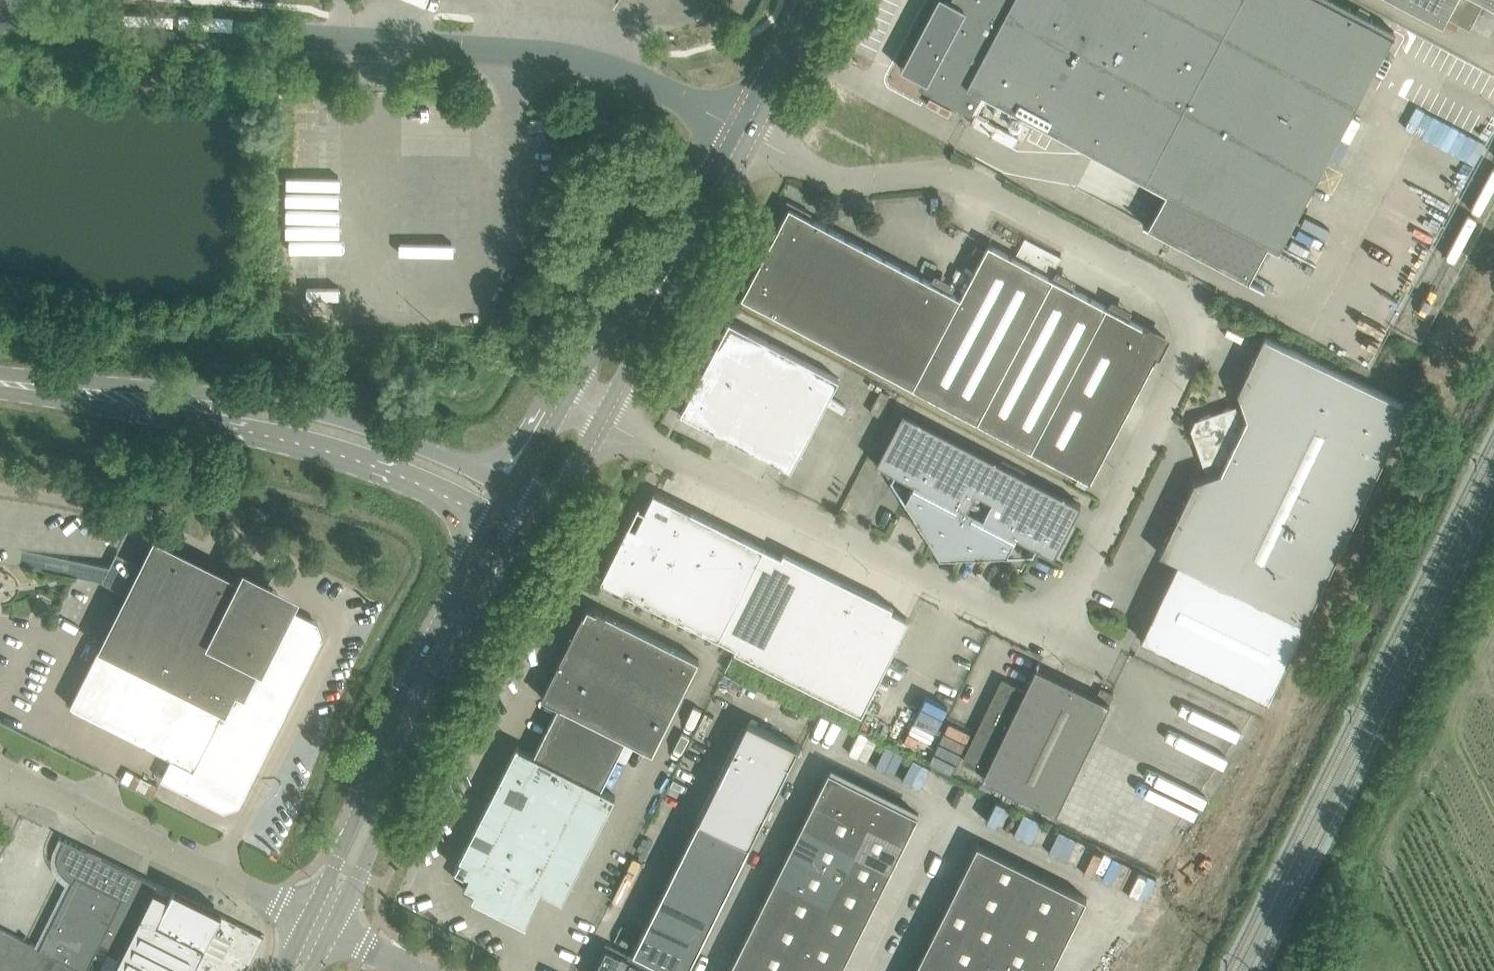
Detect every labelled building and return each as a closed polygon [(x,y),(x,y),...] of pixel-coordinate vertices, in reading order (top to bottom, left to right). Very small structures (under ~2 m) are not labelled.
[(710,12),(715,3),(710,0),(705,9),(710,12)] [(1331,146),(1389,32),(1330,0),(956,0),(955,2),(952,0),(936,0),(900,67),(925,80),(923,84),(959,103),(957,107),(971,114),(983,91),(1180,196),(1161,231),(1143,222),(1143,223),(1264,288),(1265,286),(1249,278),(1268,242),(1278,247),(1277,249),(1278,249),(1331,146)] [(1452,28),(1456,20),(1479,32),(1493,6),(1493,0),(1399,0),(1452,28)] [(1166,337),(1051,275),(988,243),(961,296),(825,225),(789,206),(742,296),(974,418),(1090,479),(1154,359),(1166,337)] [(686,414),(720,432),(791,469),(839,377),(729,319),(690,393),(691,393),(681,411),(687,414),(686,414)] [(1409,404),(1264,335),(1237,390),(1242,402),(1195,419),(1191,428),(1207,475),(1194,479),(1159,552),(1177,561),(1141,638),(1268,699),(1409,404)] [(1016,534),(1054,554),(1080,503),(903,411),(877,462),(914,481),(906,498),(905,496),(904,497),(935,546),(936,545),(935,543),(937,542),(953,551),(953,553),(952,553),(952,555),(1009,552),(1009,551),(1007,551),(1016,534)] [(601,579),(718,637),(717,640),(862,712),(909,618),(891,609),(893,605),(874,596),(798,558),(784,551),(782,555),(654,491),(642,515),(638,513),(634,521),(638,523),(636,527),(629,524),(601,579)] [(122,551),(137,558),(151,530),(135,522),(122,551)] [(162,778),(163,778),(224,809),(228,807),(239,804),(322,636),(318,622),(276,601),(275,602),(274,602),(269,599),(259,593),(257,592),(258,592),(228,577),(157,541),(145,565),(131,594),(115,626),(124,631),(115,649),(101,642),(70,705),(172,756),(162,778)] [(517,744),(455,866),(469,873),(463,885),(475,891),(472,896),(508,915),(526,924),(526,922),(542,889),(562,899),(615,795),(601,788),(608,774),(626,738),(653,752),(699,659),(588,603),(541,696),(559,705),(540,741),(534,754),(519,746),(519,745),(517,744)] [(1096,696),(1036,666),(1024,690),(1002,680),(964,759),(985,770),(982,776),(1056,812),(1110,702),(1106,700),(1110,691),(1101,687),(1096,696)] [(748,720),(732,752),(782,777),(798,745),(748,720)] [(732,752),(715,785),(766,810),(782,777),(732,752)] [(1146,797),(1197,814),(1208,782),(1157,764),(1146,797)] [(815,796),(868,822),(904,841),(918,813),(829,768),(815,796)] [(715,785),(699,818),(749,843),(766,810),(715,785)] [(802,823),(854,849),(868,822),(815,796),(802,823)] [(1060,849),(1067,832),(1023,812),(1015,830),(1060,849)] [(698,819),(682,851),(733,877),(749,844),(698,819)] [(854,849),(891,867),(904,841),(868,822),(854,849)] [(802,823),(788,850),(841,876),(854,849),(802,823)] [(121,953),(156,883),(65,838),(59,850),(58,854),(58,858),(58,862),(61,870),(63,873),(66,876),(70,878),(73,880),(40,947),(0,927),(0,970),(87,970),(86,970),(100,942),(121,953)] [(913,970),(1050,970),(1087,897),(978,842),(913,970)] [(854,849),(841,876),(878,894),(891,867),(854,849)] [(775,876),(828,903),(841,876),(788,850),(775,876)] [(682,851),(666,884),(716,909),(733,877),(682,851)] [(775,876),(761,903),(814,930),(851,948),(864,921),(828,903),(775,876)] [(841,876),(828,903),(864,921),(878,894),(841,876)] [(156,883),(121,953),(112,970),(246,970),(264,935),(156,882),(156,883)] [(633,949),(677,970),(686,970),(716,909),(666,884),(633,949)] [(761,903),(748,930),(801,956),(814,930),(761,903)] [(763,970),(794,970),(801,956),(748,930),(735,957),(763,970)] [(801,956),(830,970),(839,970),(851,948),(814,930),(801,956)] [(592,970),(662,970),(606,943),(592,970)] [(801,956),(794,970),(830,970),(801,956)] [(735,957),(728,970),(763,970),(735,957)]
